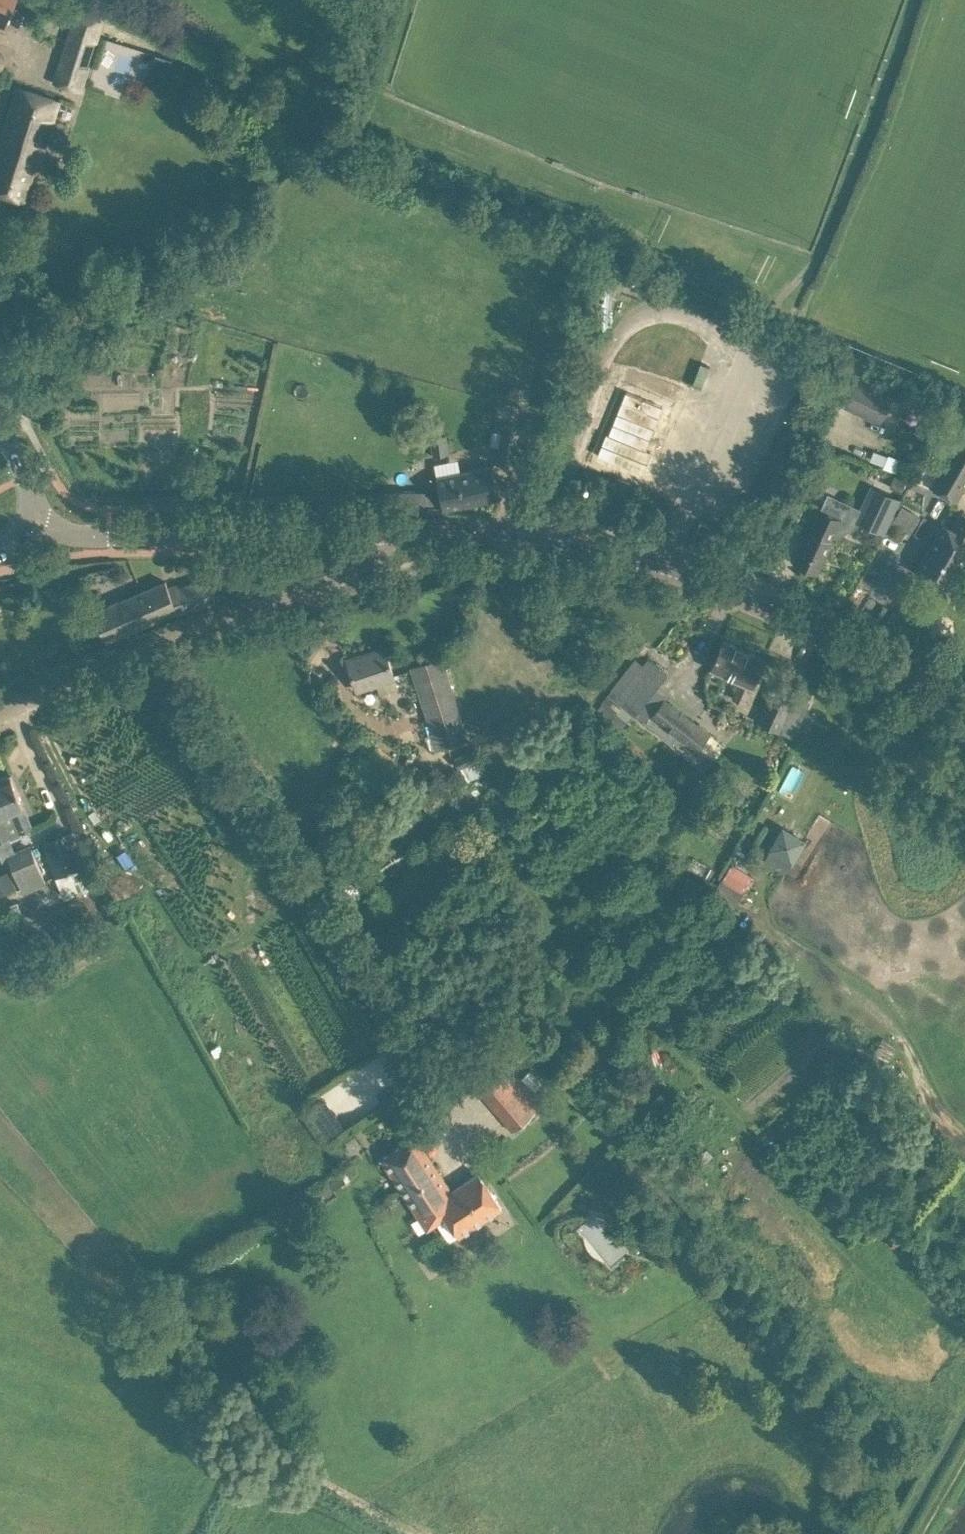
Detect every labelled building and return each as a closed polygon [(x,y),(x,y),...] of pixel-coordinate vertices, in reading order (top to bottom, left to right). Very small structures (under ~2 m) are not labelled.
[(3,26),(14,0),(0,0),(0,25),(3,26)] [(53,80),(83,89),(104,22),(74,13),(53,80)] [(172,60),(157,55),(146,87),(162,91),(172,60)] [(18,86),(0,139),(0,191),(24,199),(38,158),(40,159),(59,100),(36,92),(18,86)] [(859,374),(844,405),(880,422),(894,429),(909,399),(894,392),(883,386),(871,380),(859,374)] [(646,448),(664,405),(627,390),(609,433),(607,432),(598,454),(643,472),(652,451),(646,448)] [(496,462),(514,465),(521,426),(504,423),(496,462)] [(429,436),(432,456),(449,453),(447,434),(429,436)] [(957,501),(964,487),(964,439),(960,436),(931,486),(957,501)] [(437,476),(443,508),(498,497),(492,465),(437,476)] [(858,521),(882,531),(897,497),(872,486),(864,504),(857,520),(858,521)] [(858,522),(858,521),(857,520),(864,504),(853,499),(844,518),(820,507),(795,562),(816,572),(833,533),(838,535),(858,522)] [(948,587),(964,556),(964,513),(962,511),(952,528),(944,523),(927,552),(927,553),(917,570),(948,587)] [(94,611),(106,640),(178,609),(179,611),(216,601),(209,578),(169,588),(166,580),(94,611)] [(710,667),(752,686),(765,657),(723,638),(710,667)] [(353,678),(357,689),(394,677),(391,666),(385,647),(347,659),(353,678)] [(430,720),(438,747),(467,738),(458,711),(445,672),(440,658),(412,667),(417,681),(430,720)] [(654,711),(644,703),(667,673),(648,658),(636,673),(635,673),(615,699),(702,767),(709,758),(697,749),(709,733),(664,698),(654,711)] [(758,721),(779,731),(796,694),(774,684),(758,721)] [(407,702),(405,706),(406,710),(410,712),(414,711),(416,707),(415,703),(411,701),(407,702)] [(458,766),(480,759),(476,749),(472,750),(463,754),(455,756),(458,766)] [(18,792),(18,791),(11,773),(0,777),(0,840),(32,827),(24,806),(18,792)] [(764,857),(787,872),(809,837),(786,823),(764,857)] [(44,841),(66,898),(98,886),(89,864),(76,868),(63,834),(44,841)] [(7,853),(25,893),(47,883),(30,843),(7,853)] [(16,887),(9,869),(0,872),(0,894),(16,887)] [(480,1090),(513,1129),(533,1112),(500,1073),(480,1090)] [(382,1158),(428,1228),(446,1215),(459,1234),(502,1206),(479,1172),(451,1190),(416,1136),(382,1158)] [(592,1209),(609,1210),(610,1194),(592,1194),(592,1209)]
